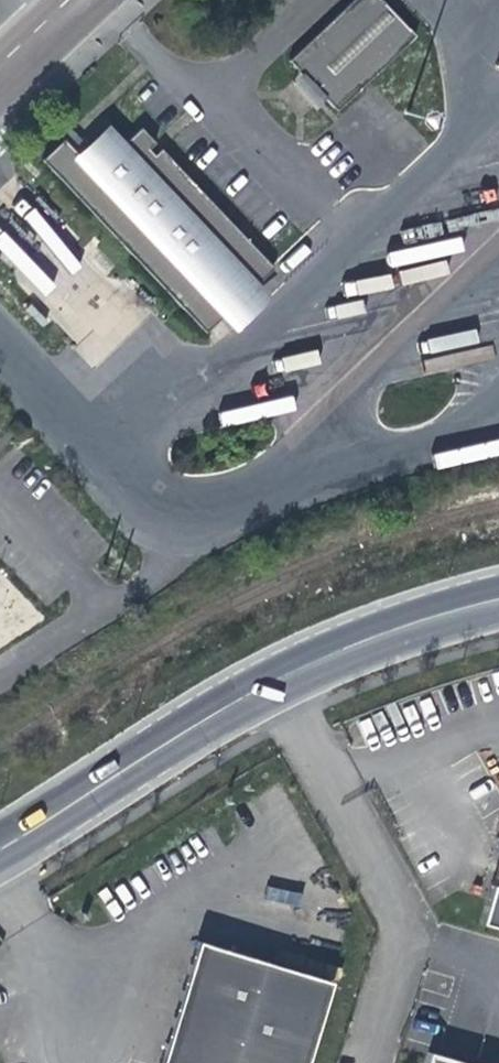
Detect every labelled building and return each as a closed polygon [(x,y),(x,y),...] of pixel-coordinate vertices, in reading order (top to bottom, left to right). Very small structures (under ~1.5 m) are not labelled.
[(304,70),(328,96),(339,108),(418,34),(385,0),(355,0),(293,58),(304,70)] [(316,107),(328,96),(304,70),(292,82),(316,107)] [(108,123),(77,150),(82,155),(93,148),(94,147),(96,146),(99,145),(100,144),(103,144),(105,143),(107,143),(109,143),(111,143),(113,143),(115,143),(121,147),(126,142),(108,123)] [(63,136),(42,157),(209,329),(224,315),(260,282),(276,268),(163,147),(156,154),(151,148),(158,142),(143,126),(121,147),(115,143),(113,143),(111,143),(109,143),(107,143),(105,143),(103,144),(100,144),(99,145),(96,146),(94,147),(93,148),(82,155),(77,150),(63,136)] [(60,215),(38,192),(34,196),(57,219),(60,215)] [(37,240),(11,214),(8,217),(34,243),(37,240)] [(273,296),(260,282),(224,315),(237,329),(273,296)] [(156,300),(143,286),(140,289),(153,303),(156,300)] [(51,316),(33,299),(29,303),(46,320),(51,316)] [(269,886),(266,897),(296,903),(298,893),(269,886)] [(148,1062),(293,1062),(319,974),(185,935),(148,1062)] [(6,998),(0,1001),(0,1009),(9,1005),(6,998)] [(416,1054),(413,1062),(448,1062),(416,1054)]
